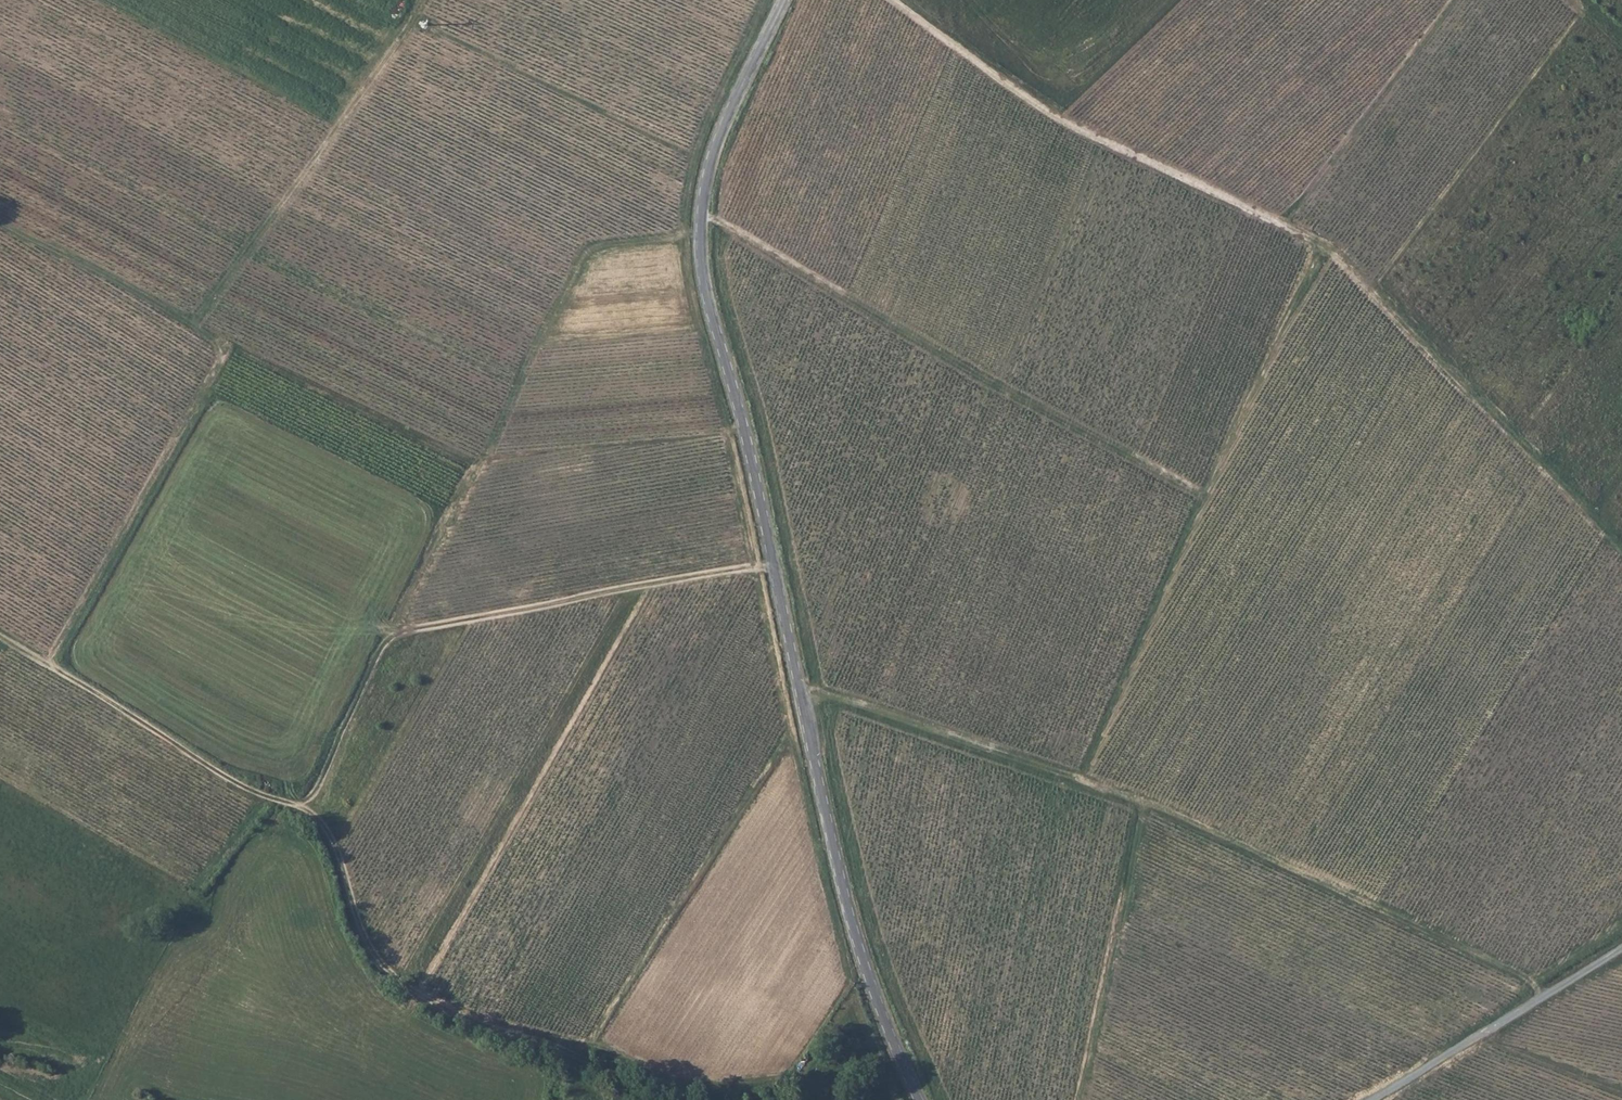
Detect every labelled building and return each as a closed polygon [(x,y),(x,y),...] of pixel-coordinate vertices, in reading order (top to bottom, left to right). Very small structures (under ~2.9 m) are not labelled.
[(221,334),(213,330),(211,336),(218,340),(221,334)]
